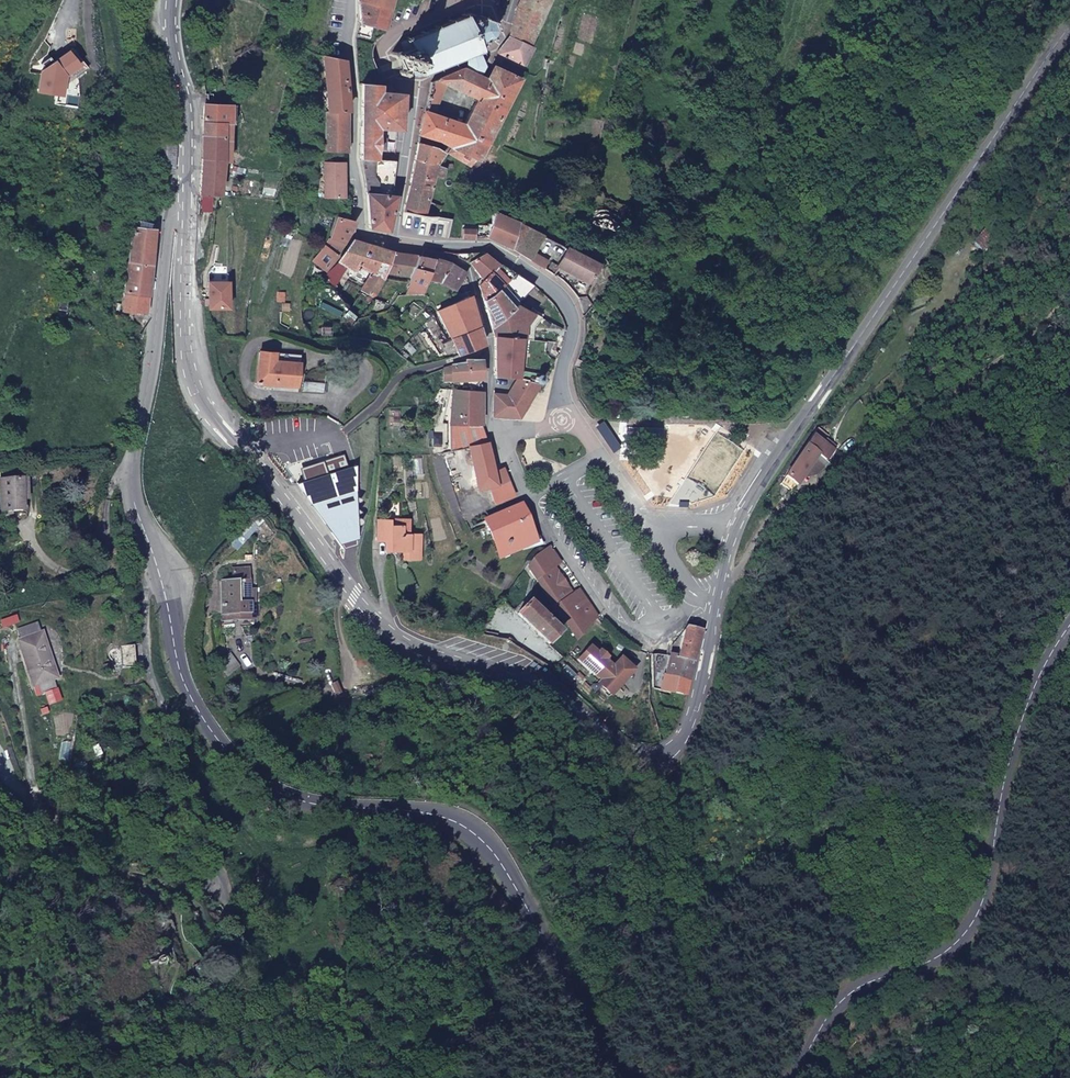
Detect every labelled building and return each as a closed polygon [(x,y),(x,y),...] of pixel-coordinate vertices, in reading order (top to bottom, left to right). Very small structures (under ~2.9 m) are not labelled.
[(209,0),(199,0),(196,9),(205,12),(209,0)] [(364,4),(387,9),(389,0),(364,0),(364,4)] [(433,82),(448,86),(477,96),(470,127),(440,118),(427,115),(426,121),(425,129),(423,136),(438,138),(437,154),(446,158),(467,167),(471,161),(478,160),(486,143),(518,78),(514,76),(519,65),(523,66),(532,45),(529,44),(550,0),(523,0),(510,33),(498,50),(486,78),(465,68),(433,82)] [(374,28),(378,28),(383,29),(387,9),(364,4),(363,15),(366,16),(364,25),(374,28)] [(490,43),(496,42),(497,40),(495,32),(498,32),(497,28),(495,29),(492,22),(493,18),(490,20),(483,15),(483,11),(480,14),(473,13),(470,15),(467,12),(463,14),(465,17),(456,20),(455,17),(450,20),(451,23),(443,27),(441,23),(436,26),(438,29),(429,33),(427,30),(422,32),(424,35),(415,39),(414,35),(410,37),(412,40),(406,43),(408,49),(401,48),(398,50),(398,54),(405,55),(410,68),(406,72),(409,77),(416,72),(419,76),(423,74),(425,78),(428,76),(427,73),(436,68),(437,72),(443,70),(441,66),(450,63),(451,66),(457,64),(455,61),(463,57),(466,61),(470,59),(469,56),(477,52),(480,55),(483,53),(481,51),(490,47),(490,43)] [(335,60),(335,111),(352,110),(348,62),(335,60)] [(363,121),(365,154),(376,155),(381,127),(384,89),(385,84),(380,82),(365,86),(363,121)] [(448,86),(433,82),(432,85),(430,97),(428,105),(427,115),(440,118),(448,86)] [(203,139),(223,139),(224,127),(230,127),(231,110),(206,107),(204,128),(203,139)] [(335,111),(334,152),(352,151),(352,110),(335,111)] [(157,170),(173,172),(177,135),(161,133),(157,170)] [(436,161),(437,154),(438,138),(423,136),(419,159),(436,161)] [(201,162),(221,165),(223,143),(223,139),(203,139),(201,162)] [(395,196),(400,157),(376,155),(365,154),(369,172),(373,204),(374,226),(391,228),(398,197),(395,196)] [(433,176),(446,158),(437,154),(436,161),(419,159),(409,213),(432,215),(432,208),(433,184),(433,176)] [(217,198),(221,165),(201,162),(198,196),(217,198)] [(334,180),(334,162),(331,162),(330,175),(330,197),(338,197),(348,197),(348,180),(334,180)] [(349,163),(334,162),(334,180),(348,180),(349,163)] [(330,197),(330,175),(322,176),(319,210),(338,211),(338,197),(330,197)] [(443,176),(433,176),(433,184),(443,184),(443,176)] [(439,216),(432,215),(409,213),(409,232),(437,236),(439,222),(439,218),(439,216)] [(350,219),(342,230),(326,253),(340,270),(352,239),(360,219),(350,219)] [(148,315),(152,255),(155,227),(132,225),(125,314),(148,315)] [(481,238),(465,237),(465,246),(510,251),(536,264),(546,243),(525,234),(499,228),(495,243),(482,243),(481,238)] [(401,250),(356,241),(348,259),(364,268),(378,275),(386,281),(392,268),(401,250)] [(411,253),(401,250),(392,268),(404,274),(411,253)] [(473,261),(489,275),(502,260),(486,252),(462,251),(460,257),(473,261)] [(603,268),(577,251),(567,270),(592,284),(603,268)] [(421,256),(411,253),(404,274),(414,278),(421,256)] [(412,283),(423,287),(430,289),(432,281),(439,257),(422,253),(421,256),(414,278),(412,283)] [(439,257),(432,281),(446,285),(454,262),(439,257)] [(348,259),(342,272),(354,285),(364,268),(348,259)] [(483,281),(489,297),(500,286),(518,269),(504,259),(502,260),(489,275),(483,281)] [(446,285),(465,293),(472,288),(465,280),(469,272),(454,262),(446,285)] [(364,268),(354,285),(361,293),(378,275),(364,268)] [(608,273),(603,268),(592,284),(599,288),(608,273)] [(208,277),(208,286),(227,284),(228,277),(208,277)] [(227,284),(208,286),(209,312),(228,310),(227,284)] [(500,286),(489,297),(496,322),(512,298),(500,286)] [(474,293),(451,312),(458,337),(483,322),(474,293)] [(533,308),(512,298),(496,322),(499,337),(522,318),(533,308)] [(522,318),(499,337),(503,353),(503,371),(524,374),(529,356),(523,355),(525,338),(522,318)] [(458,337),(463,355),(487,340),(483,322),(458,337)] [(299,390),(305,359),(266,351),(260,383),(299,390)] [(472,361),(472,374),(472,377),(487,375),(487,357),(472,358),(472,361)] [(472,361),(448,367),(448,377),(472,374),(472,361)] [(544,376),(524,374),(512,391),(501,390),(499,411),(523,413),(533,397),(544,376)] [(459,389),(456,422),(473,420),(472,387),(459,389)] [(472,387),(473,420),(486,418),(487,387),(472,387)] [(478,469),(480,482),(489,480),(493,495),(514,490),(509,474),(505,463),(499,463),(486,418),(473,420),(476,439),(476,441),(478,469)] [(456,422),(457,442),(476,439),(473,420),(456,422)] [(596,425),(595,425),(609,446),(615,441),(601,421),(596,425)] [(827,432),(819,427),(812,435),(821,441),(823,437),(827,432)] [(817,455),(826,460),(837,446),(823,437),(821,441),(812,435),(787,474),(786,476),(797,483),(801,477),(817,455)] [(811,476),(819,471),(826,460),(817,455),(801,477),(811,476)] [(296,485),(341,546),(355,542),(355,477),(332,482),(331,474),(335,473),(326,459),(301,467),(302,481),(296,485)] [(332,482),(355,477),(356,468),(335,473),(331,474),(332,482)] [(797,483),(786,476),(782,483),(792,489),(797,483)] [(40,495),(17,499),(22,531),(45,527),(43,516),(47,516),(45,502),(40,503),(40,495)] [(523,513),(491,532),(512,566),(548,544),(543,535),(538,538),(523,513)] [(414,527),(381,527),(381,549),(391,548),(391,558),(410,558),(409,566),(424,566),(424,543),(414,543),(414,527)] [(548,556),(547,555),(536,570),(556,600),(560,605),(582,636),(604,618),(585,590),(579,595),(560,567),(566,562),(557,549),(548,556)] [(235,585),(240,623),(264,620),(259,592),(258,582),(235,585)] [(564,636),(535,605),(524,617),(553,646),(564,636)] [(688,625),(685,628),(677,656),(694,660),(702,629),(688,625)] [(34,637),(12,645),(31,688),(51,678),(34,637)] [(605,674),(609,677),(624,660),(622,658),(614,665),(591,644),(579,656),(602,678),(605,674)] [(136,667),(135,645),(123,646),(125,668),(136,667)] [(674,691),(686,695),(694,660),(677,656),(670,654),(666,671),(678,675),(674,691)] [(609,677),(618,686),(634,670),(624,660),(609,677)] [(655,687),(674,691),(678,675),(666,671),(654,668),(655,687)] [(599,681),(603,684),(609,677),(605,674),(602,678),(599,681)] [(609,677),(603,684),(612,693),(618,686),(609,677)] [(54,683),(42,688),(47,701),(60,696),(54,683)] [(666,796),(653,789),(647,801),(659,808),(666,796)]
